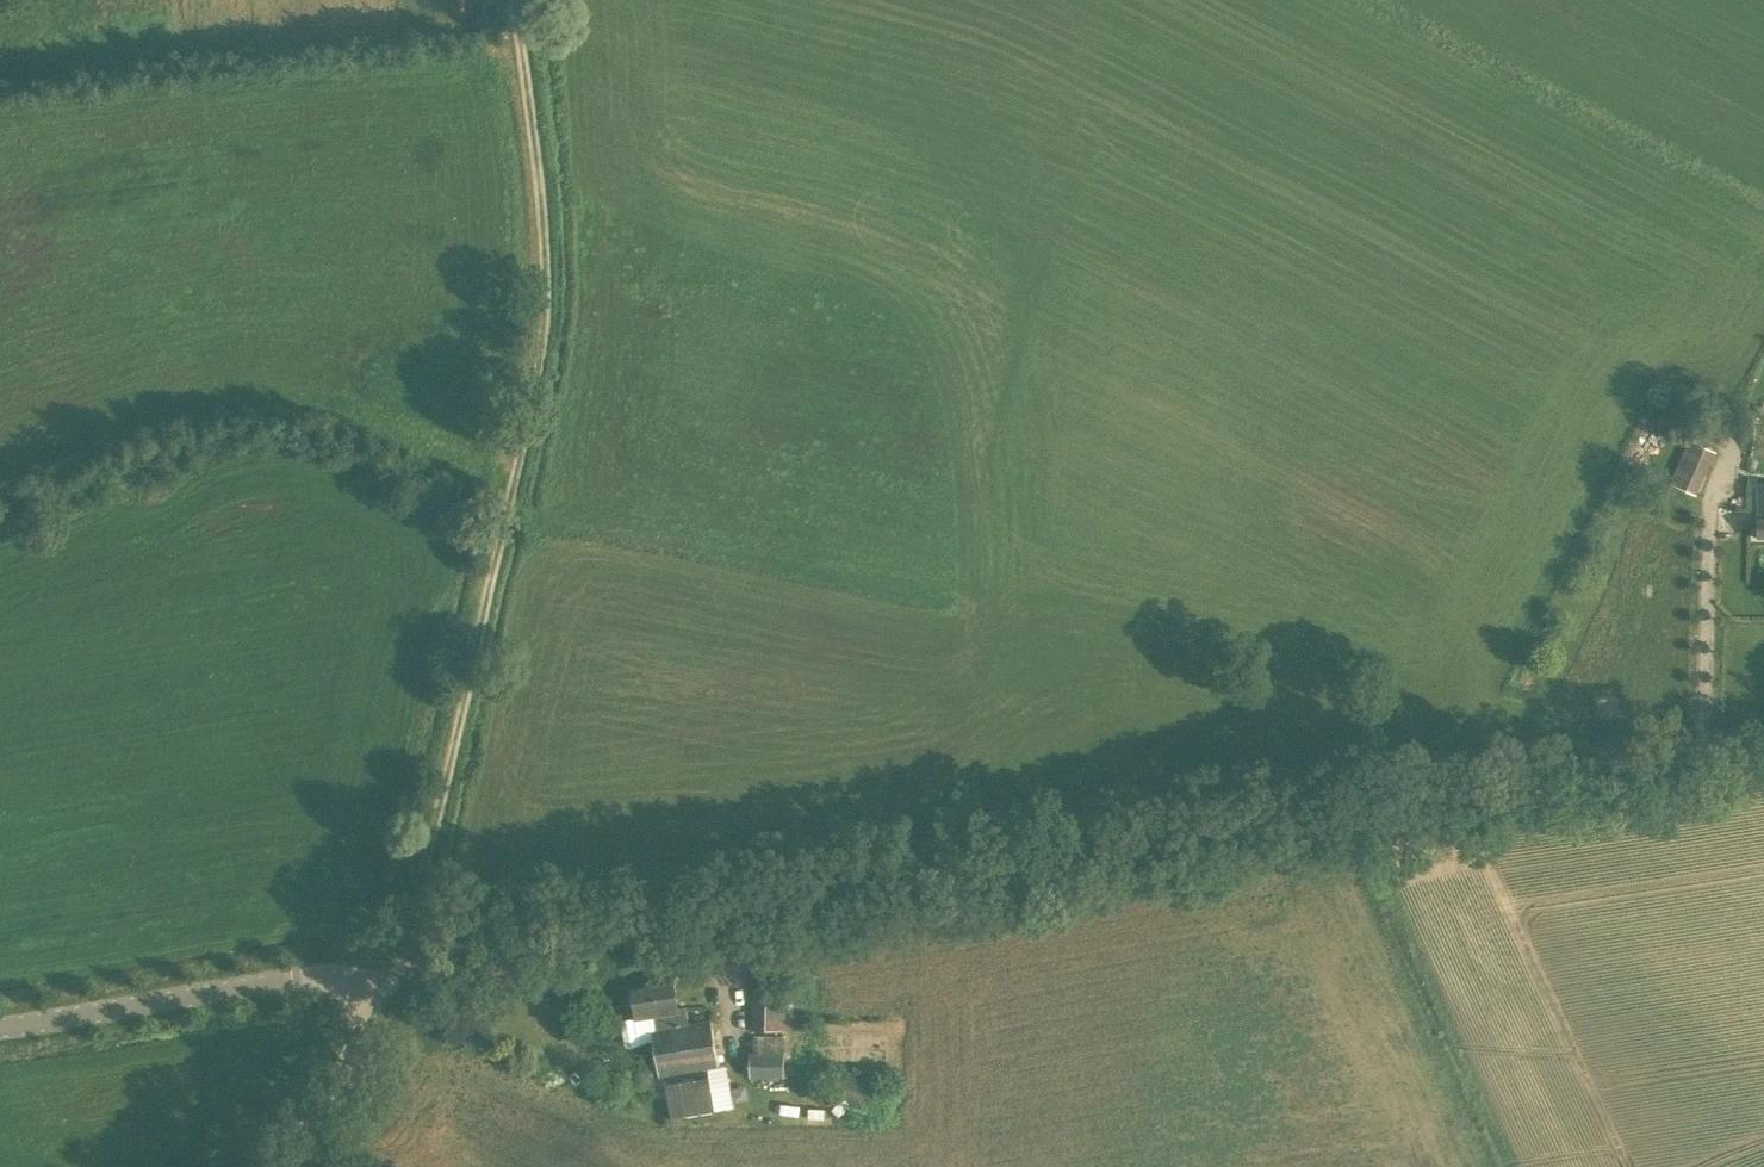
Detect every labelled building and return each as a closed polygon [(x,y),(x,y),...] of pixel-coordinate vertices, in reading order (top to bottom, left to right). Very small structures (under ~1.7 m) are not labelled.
[(1753,425),(1750,453),(1763,454),(1763,426),(1753,425)] [(1672,484),(1697,495),(1716,452),(1691,441),(1672,484)] [(685,1006),(677,1007),(673,978),(628,985),(632,1019),(652,1017),(659,1073),(718,1065),(712,1022),(688,1025),(685,1006)] [(752,978),(752,1031),(784,1031),(784,978),(752,978)] [(750,1074),(783,1075),(784,1036),(756,1036),(755,1052),(751,1052),(750,1074)]
